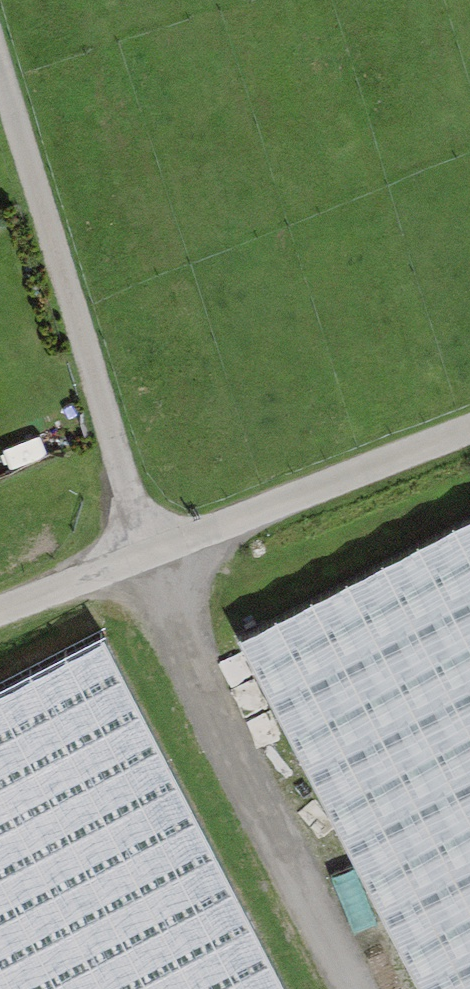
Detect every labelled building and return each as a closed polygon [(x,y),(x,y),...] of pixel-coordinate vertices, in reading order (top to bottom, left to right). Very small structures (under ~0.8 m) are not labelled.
[(239,630),(424,988),(469,988),(469,512),(239,630)] [(0,677),(0,765),(165,688),(132,616),(0,677)] [(210,784),(177,712),(0,792),(0,880),(210,784)] [(283,901),(76,988),(321,988),(283,901)]
